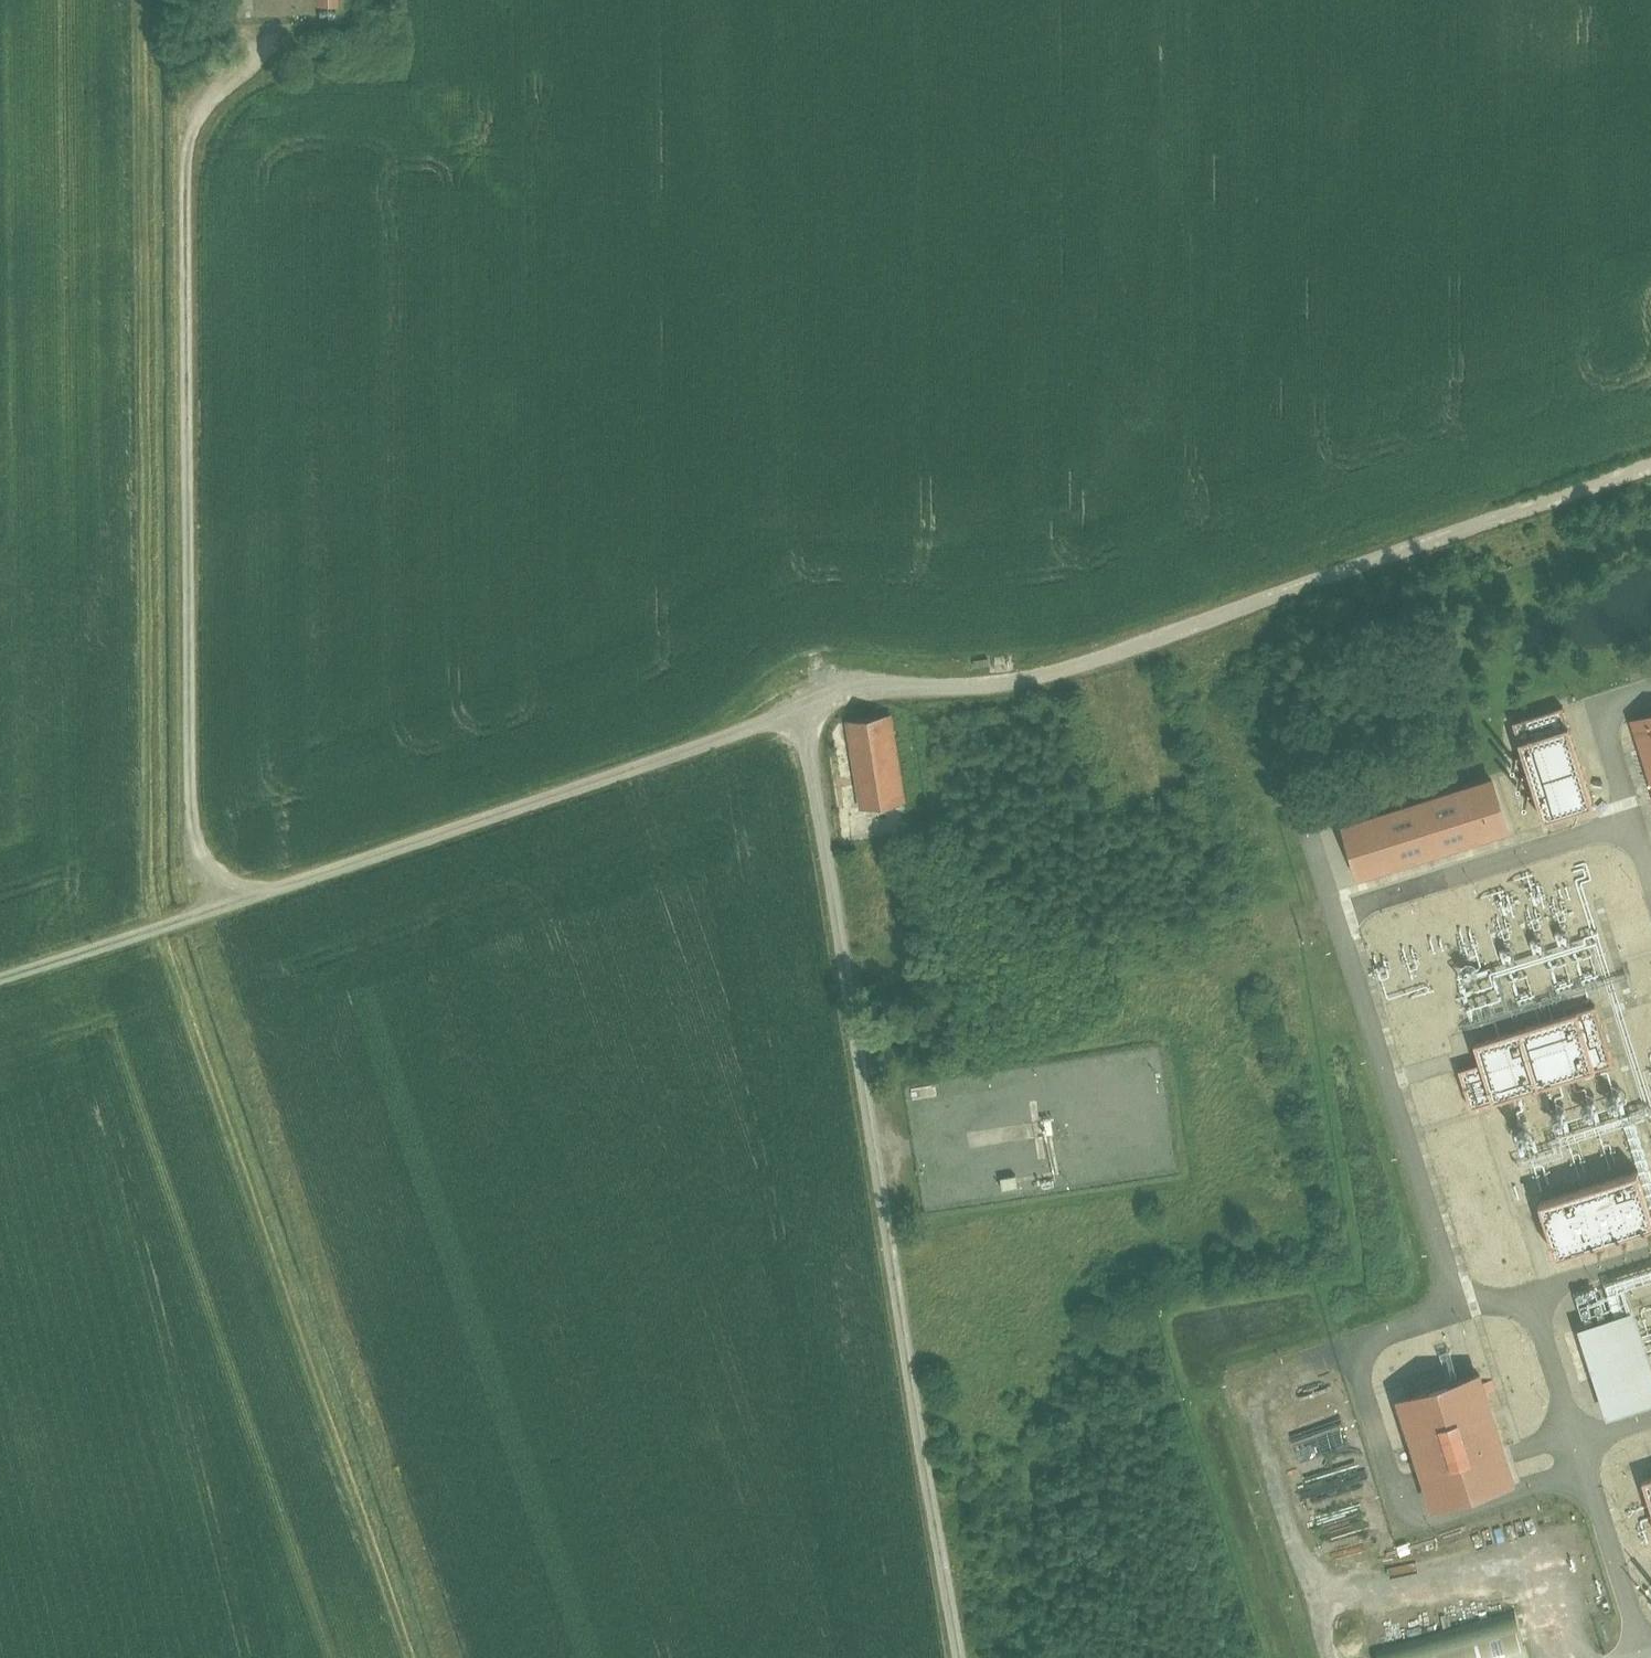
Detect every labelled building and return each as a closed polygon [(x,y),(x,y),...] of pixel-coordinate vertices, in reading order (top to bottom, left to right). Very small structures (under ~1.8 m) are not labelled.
[(846,721),(860,812),(906,805),(892,714),(846,721)] [(1650,771),(1650,716),(1636,720),(1650,771)] [(1526,744),(1550,819),(1594,805),(1569,729),(1526,744)] [(1492,782),(1345,825),(1360,877),(1507,834),(1492,782)] [(1463,1069),(1476,1109),(1616,1065),(1597,1005),(1473,1044),(1479,1064),(1463,1069)] [(1557,1256),(1650,1228),(1650,1207),(1641,1174),(1541,1204),(1557,1256)] [(1573,1292),(1581,1321),(1622,1309),(1615,1284),(1648,1275),(1645,1266),(1597,1280),(1598,1285),(1573,1292)] [(1581,1330),(1606,1418),(1650,1405),(1650,1372),(1635,1315),(1581,1330)] [(1402,1408),(1433,1507),(1514,1481),(1482,1383),(1402,1408)] [(1380,1654),(1381,1657),(1528,1657),(1515,1615),(1380,1654)]
